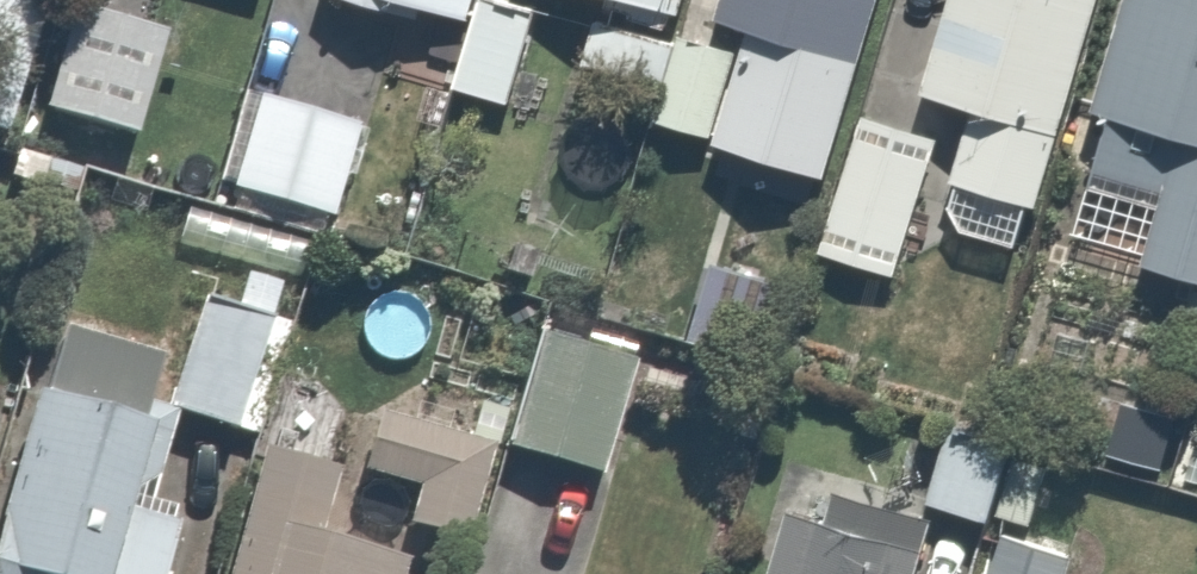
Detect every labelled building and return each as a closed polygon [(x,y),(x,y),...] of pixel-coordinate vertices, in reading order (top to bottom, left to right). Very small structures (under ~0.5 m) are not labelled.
[(35,0),(0,0),(0,148),(14,154),(73,16),(35,0)] [(519,0),(345,0),(473,39),(456,95),(520,114),(552,10),(519,0)] [(593,4),(703,35),(714,0),(582,0),(593,4)] [(866,116),(903,0),(714,0),(703,35),(758,52),(725,157),(841,193),(866,116)] [(926,99),(986,119),(959,198),(1054,231),(1133,0),(960,0),(926,99)] [(1088,185),(1169,213),(1148,275),(1196,292),(1196,0),(1151,0),(1088,185)] [(703,35),(593,4),(573,68),(657,94),(645,132),(725,157),(758,52),(703,35)] [(153,32),(88,12),(55,120),(119,140),(153,32)] [(384,141),(237,95),(207,190),(353,236),(384,141)] [(866,116),(841,193),(822,252),(913,281),(956,144),(866,116)] [(264,443),(295,330),(203,305),(184,372),(57,337),(0,543),(0,573),(225,573),(264,443)] [(651,362),(548,337),(520,455),(623,480),(651,362)] [(0,388),(0,482),(25,394),(0,388)] [(225,573),(434,573),(443,546),(457,551),(486,453),(377,420),(361,472),(264,443),(225,573)] [(804,491),(778,573),(976,573),(984,547),(804,491)]
